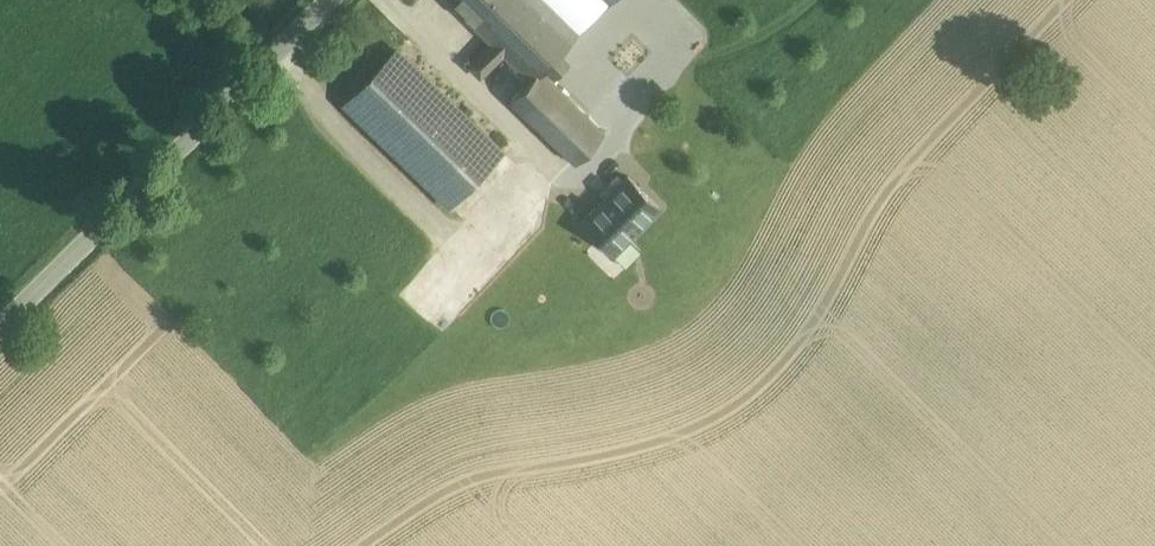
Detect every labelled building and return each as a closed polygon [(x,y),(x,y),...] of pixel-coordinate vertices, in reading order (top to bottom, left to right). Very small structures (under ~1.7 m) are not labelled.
[(471,23),(493,0),(448,0),(471,23)] [(541,69),(607,2),(605,0),(493,0),(471,23),(491,42),(503,54),(529,80),(510,99),(574,161),(604,130),(541,69)] [(491,42),(468,65),(480,77),(503,54),(491,42)] [(501,150),(398,50),(345,106),(448,205),(501,150)] [(658,206),(628,176),(583,222),(613,251),(658,206)] [(616,254),(625,262),(640,248),(631,239),(616,254)]
